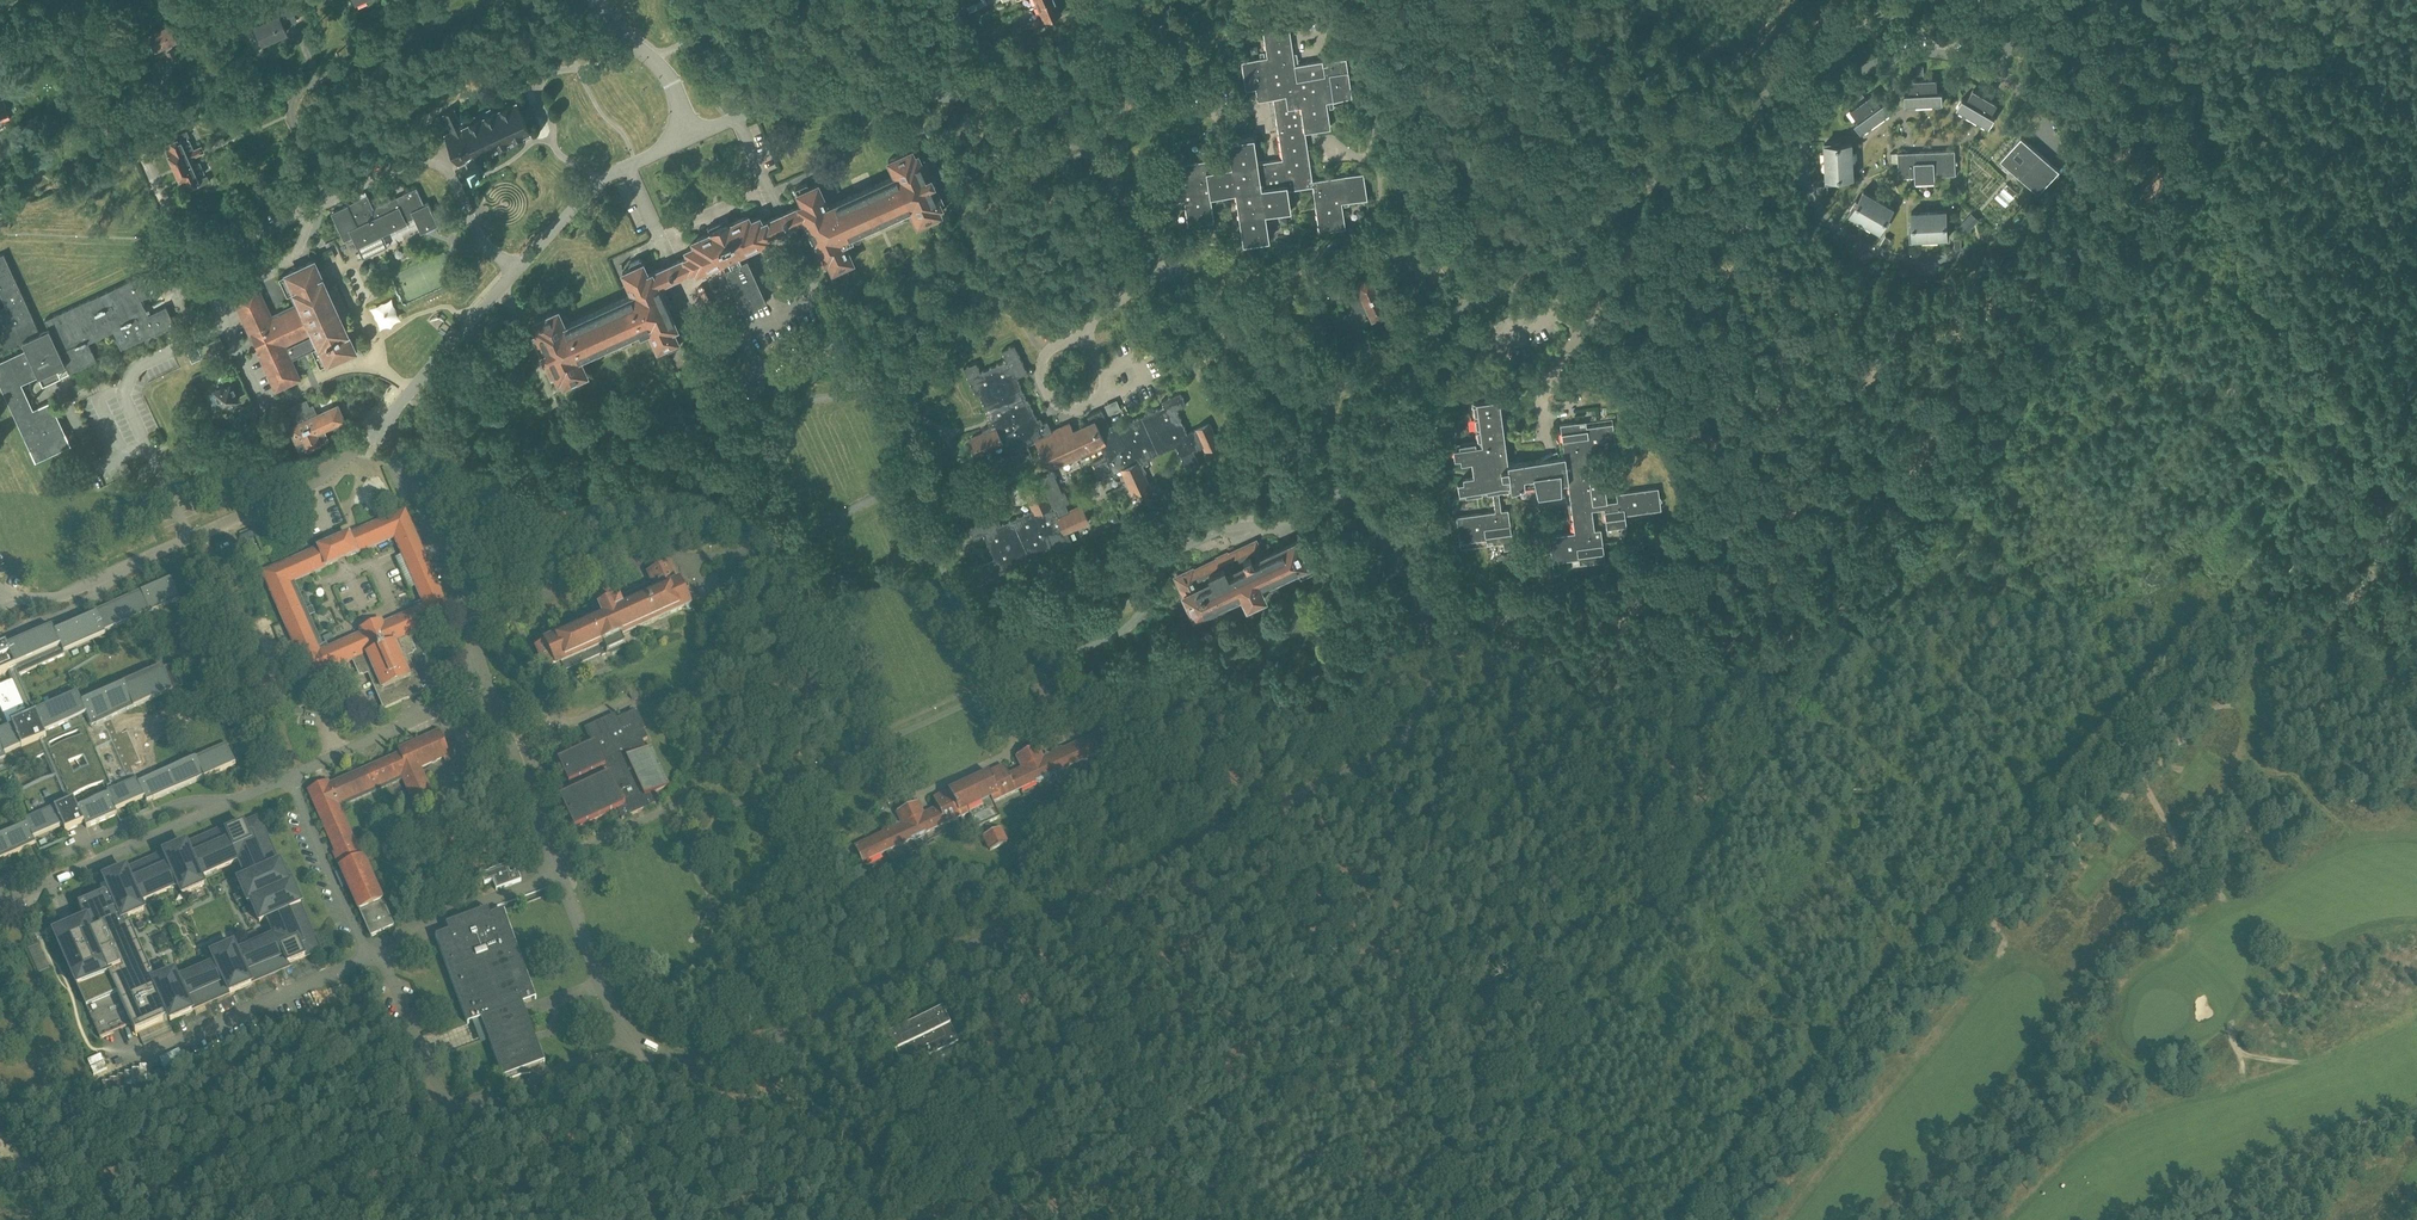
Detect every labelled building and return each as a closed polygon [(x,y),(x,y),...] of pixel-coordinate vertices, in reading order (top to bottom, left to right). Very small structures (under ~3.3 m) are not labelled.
[(973,4),(975,9),(983,6),(981,0),(973,4)] [(1038,5),(1045,21),(1061,14),(1055,0),(1050,0),(1038,5)] [(277,12),(279,15),(255,26),(263,43),(287,32),(284,25),(297,20),(291,6),(277,12)] [(1030,27),(1041,23),(1040,19),(1028,23),(1030,27)] [(156,49),(177,39),(171,24),(149,34),(156,49)] [(1258,98),(1273,96),(1282,159),(1258,162),(1254,137),(1227,141),(1231,166),(1214,169),(1209,160),(1184,163),(1186,173),(1155,178),(1159,204),(1184,200),(1188,226),(1214,222),(1211,197),(1235,193),(1243,244),(1269,240),(1265,214),(1291,210),(1288,190),(1313,186),(1320,232),(1346,228),(1342,203),(1367,199),(1363,173),(1313,180),(1305,130),(1331,126),(1327,101),(1352,97),(1346,58),(1327,61),(1328,64),(1323,65),(1323,60),(1295,64),(1290,27),(1263,31),(1267,57),(1242,61),(1246,87),(1256,86),(1258,98)] [(174,50),(167,53),(170,59),(177,56),(174,50)] [(1905,93),(1905,104),(1943,103),(1942,91),(1938,91),(1937,78),(1924,78),(1917,78),(1918,84),(1909,84),(1909,92),(1905,93)] [(172,85),(173,87),(176,94),(189,88),(185,80),(172,85)] [(1991,83),(1986,92),(1992,96),(1997,87),(1991,83)] [(1865,95),(1859,86),(1853,90),(1859,99),(1865,95)] [(12,109),(9,102),(6,103),(0,88),(0,119),(10,115),(8,111),(12,109)] [(1991,114),(1997,103),(1998,103),(1974,88),(1967,100),(1963,98),(1957,108),(1989,127),(1995,117),(1991,114)] [(526,119),(533,116),(529,108),(522,111),(515,96),(461,121),(455,108),(443,113),(450,130),(444,133),(459,166),(465,163),(473,180),(485,173),(479,160),(533,136),(526,119)] [(1855,123),(1861,132),(1892,110),(1885,100),(1881,103),(1877,97),(1870,102),(1866,97),(1850,109),(1858,120),(1855,123)] [(390,152),(398,148),(401,147),(395,133),(384,138),(390,152)] [(2021,137),(2012,147),(2000,161),(2038,195),(2060,170),(2021,137)] [(1854,178),(1852,142),(1825,144),(1826,179),(1854,178)] [(888,160),(895,176),(828,206),(818,183),(809,187),(807,183),(795,188),(802,204),(798,206),(762,222),(760,216),(751,220),(748,215),(730,223),(729,221),(710,230),(711,232),(692,240),(694,246),(686,250),(688,256),(652,272),(648,274),(641,258),(629,263),(631,268),(623,272),(633,295),(565,325),(558,309),(534,320),(537,326),(534,327),(537,333),(534,335),(551,374),(554,373),(558,380),(561,379),(564,385),(587,374),(580,357),(592,352),(591,350),(627,334),(628,336),(640,330),(641,333),(649,330),(658,350),(666,346),(668,351),(680,345),(673,329),(677,327),(658,286),(679,276),(695,269),(696,274),(727,260),(730,265),(725,268),(744,311),(767,300),(747,258),(742,260),(739,254),(770,240),(768,236),(804,219),(823,261),(828,260),(835,276),(847,270),(845,265),(855,261),(846,241),(853,237),(852,234),(864,229),(863,227),(898,212),(898,213),(910,208),(917,224),(941,214),(939,208),(942,206),(939,200),(942,199),(924,158),(921,159),(918,154),(915,155),(912,149),(888,160)] [(1956,175),(1955,150),(1898,152),(1898,163),(1899,177),(1915,176),(1915,183),(1935,182),(1935,176),(1956,175)] [(2018,194),(2007,184),(1995,198),(2006,207),(2018,194)] [(408,223),(407,221),(414,217),(421,232),(438,224),(428,202),(424,204),(416,188),(374,208),(368,195),(331,212),(344,240),(352,236),(357,247),(408,223)] [(1864,190),(1850,214),(1881,232),(1895,208),(1864,190)] [(1912,211),(1913,237),(1913,239),(1948,238),(1947,210),(1912,211)] [(1892,239),(1886,235),(1880,245),(1886,248),(1892,239)] [(260,285),(235,297),(277,388),(295,379),(288,361),(313,350),(320,366),(354,351),(338,317),(348,313),(337,290),(329,293),(314,261),(279,277),(287,295),(295,292),(302,307),(274,320),(271,314),(269,315),(259,293),(263,291),(260,285)] [(1354,294),(1362,310),(1364,315),(1369,313),(1372,320),(1387,314),(1371,278),(1356,284),(1359,292),(1354,294)] [(69,379),(20,401),(28,419),(33,417),(38,428),(82,408),(84,411),(120,395),(141,442),(159,434),(157,429),(168,424),(140,363),(146,360),(137,340),(102,356),(104,358),(96,362),(94,361),(66,373),(69,379)] [(976,362),(964,368),(976,396),(981,394),(982,396),(980,396),(993,425),(982,429),(984,433),(971,438),(978,454),(985,451),(991,449),(990,445),(1008,437),(1013,449),(1010,450),(1011,451),(1013,457),(1012,457),(1016,465),(1023,461),(1023,460),(1029,457),(1032,456),(1027,444),(1038,440),(1042,450),(1037,452),(1041,460),(1044,459),(1049,471),(1048,474),(1038,479),(1039,481),(1023,488),(1028,498),(1031,496),(1037,509),(1033,511),(1033,510),(1027,513),(1001,524),(996,514),(968,526),(974,539),(984,534),(995,560),(986,564),(985,563),(977,566),(983,581),(1016,566),(1014,563),(1049,548),(1051,552),(1065,546),(1072,543),(1069,535),(1067,535),(1065,530),(1065,529),(1065,528),(1074,524),(1076,528),(1089,522),(1082,505),(1069,511),(1066,504),(1070,502),(1065,492),(1065,490),(1062,492),(1055,475),(1059,465),(1065,462),(1081,455),(1082,457),(1102,449),(1105,456),(1093,461),(1097,471),(1096,472),(1099,479),(1107,475),(1113,472),(1111,469),(1123,463),(1130,479),(1127,481),(1133,494),(1139,491),(1149,486),(1144,474),(1147,473),(1143,465),(1149,462),(1148,458),(1176,446),(1181,456),(1188,472),(1200,466),(1193,451),(1203,446),(1204,450),(1218,444),(1209,422),(1195,428),(1195,429),(1187,433),(1176,409),(1186,405),(1181,392),(1162,400),(1162,401),(1164,407),(1161,408),(1133,420),(1128,422),(1128,421),(1116,426),(1115,423),(1109,425),(1102,409),(1087,416),(1091,425),(1074,432),(1072,427),(1065,429),(1064,426),(1059,428),(1052,431),(1047,421),(1043,423),(1041,417),(1037,419),(1028,398),(1026,399),(1017,377),(1027,373),(1027,372),(1015,345),(1002,350),(1007,360),(981,372),(976,362)] [(649,383),(644,379),(638,387),(643,391),(649,383)] [(215,392),(209,395),(213,402),(212,403),(215,409),(222,406),(222,407),(237,400),(234,394),(236,393),(231,383),(223,386),(223,385),(221,386),(222,389),(215,392)] [(1513,548),(1512,542),(1508,510),(1501,511),(1499,492),(1536,487),(1538,496),(1561,492),(1561,483),(1568,483),(1574,533),(1549,536),(1552,562),(1586,558),(1587,564),(1605,561),(1601,529),(1595,530),(1592,510),(1604,509),(1607,529),(1626,526),(1625,514),(1661,510),(1660,502),(1662,501),(1660,496),(1659,496),(1658,488),(1616,493),(1617,501),(1607,502),(1603,469),(1593,470),(1591,453),(1616,450),(1613,424),(1579,428),(1579,422),(1560,425),(1564,456),(1560,457),(1557,451),(1540,459),(1508,463),(1500,399),(1474,402),(1478,442),(1453,445),(1455,459),(1460,458),(1461,463),(1472,462),(1473,475),(1463,477),(1463,482),(1458,483),(1459,497),(1493,493),(1495,512),(1456,517),(1460,543),(1493,539),(1494,544),(1503,543),(1504,550),(1513,548)] [(1108,412),(1118,408),(1115,401),(1105,405),(1108,412)] [(313,405),(285,418),(301,452),(308,449),(308,450),(322,444),(321,442),(328,439),(324,430),(345,421),(338,405),(317,415),(313,405)] [(244,422),(258,415),(255,409),(241,415),(244,422)] [(411,653),(414,652),(408,637),(452,618),(405,511),(263,573),(310,679),(354,660),(360,675),(369,672),(385,709),(422,692),(407,656),(412,654),(411,653)] [(1181,541),(1195,534),(1191,526),(1177,533),(1181,541)] [(1247,603),(1264,595),(1263,594),(1279,587),(1281,592),(1303,582),(1301,577),(1315,570),(1312,562),(1314,561),(1304,538),(1298,541),(1297,538),(1262,555),(1256,542),(1230,554),(1229,552),(1216,558),(1217,560),(1193,571),(1192,570),(1176,578),(1195,617),(1243,594),(1247,603)] [(601,618),(551,640),(536,647),(549,677),(606,652),(607,654),(613,655),(623,651),(625,646),(622,638),(692,606),(684,589),(681,589),(669,563),(648,572),(653,584),(597,610),(601,618)] [(9,672),(29,718),(12,726),(13,727),(0,732),(0,760),(6,757),(32,816),(25,819),(27,824),(0,835),(0,861),(36,845),(34,839),(63,827),(65,832),(78,827),(85,824),(87,828),(118,815),(116,812),(145,799),(147,803),(204,778),(205,779),(236,766),(227,744),(138,783),(136,778),(112,789),(81,717),(87,714),(92,726),(173,691),(172,690),(185,684),(176,663),(163,669),(162,667),(124,684),(124,686),(82,704),(78,694),(35,713),(19,676),(65,656),(64,654),(106,635),(104,632),(180,599),(171,579),(141,592),(141,591),(95,611),(95,612),(54,631),(52,627),(7,647),(6,646),(0,648),(0,676),(9,672)] [(314,688),(326,682),(324,677),(311,682),(314,688)] [(326,683),(308,691),(313,702),(331,694),(326,683)] [(627,689),(629,693),(632,700),(641,696),(636,685),(627,689)] [(594,744),(558,760),(573,792),(560,798),(575,830),(617,810),(622,821),(656,805),(651,795),(668,787),(650,748),(646,749),(643,742),(648,740),(636,714),(608,727),(605,722),(588,731),(594,744)] [(392,928),(380,903),(383,902),(357,843),(355,844),(338,805),(402,776),(413,801),(431,793),(420,768),(443,758),(445,763),(452,760),(440,732),(398,751),(400,755),(329,786),(327,781),(308,789),(336,852),(334,853),(360,912),(362,911),(373,937),(392,928)] [(1053,775),(1065,769),(1099,753),(1092,737),(1064,750),(1063,749),(1052,754),(1052,756),(1043,760),(1037,747),(1017,756),(1023,769),(1009,776),(1004,767),(934,800),(938,809),(923,816),(917,803),(896,813),(902,826),(894,830),(893,828),(882,833),(883,835),(855,848),(862,864),(908,842),(912,844),(927,837),(928,833),(969,814),(976,830),(985,825),(989,834),(983,837),(990,851),(1007,843),(1001,828),(993,832),(989,823),(1000,818),(992,803),(1033,784),(1037,785),(1052,778),(1053,775)] [(480,762),(476,758),(461,771),(465,775),(480,762)] [(101,886),(104,894),(79,905),(86,921),(55,935),(101,1039),(132,1026),(136,1035),(139,1034),(168,1021),(169,1021),(171,1023),(193,1014),(192,1013),(230,996),(252,987),(251,985),(291,968),(289,965),(305,958),(315,954),(309,940),(314,938),(300,905),(301,905),(291,883),(289,884),(280,864),(279,865),(264,832),(259,834),(253,821),(244,825),(228,832),(226,828),(187,846),(186,844),(165,854),(127,871),(126,869),(104,879),(107,884),(101,886)] [(521,882),(518,873),(510,875),(507,866),(481,876),(485,885),(493,882),(496,891),(521,882)] [(335,873),(342,888),(348,885),(341,870),(335,873)] [(904,1070),(904,1069),(959,1043),(942,1009),(887,1035),(904,1070)] [(168,1021),(139,1034),(144,1046),(173,1034),(168,1021)]
